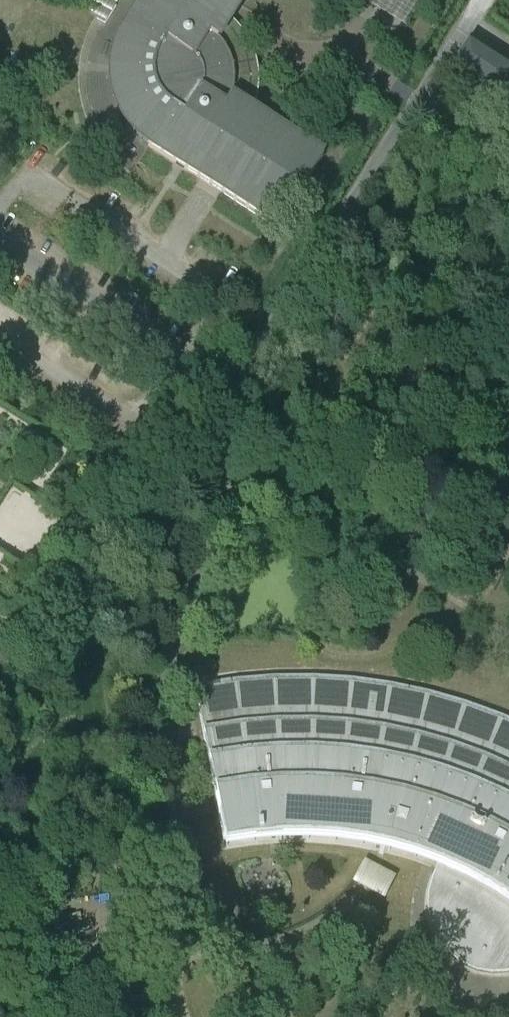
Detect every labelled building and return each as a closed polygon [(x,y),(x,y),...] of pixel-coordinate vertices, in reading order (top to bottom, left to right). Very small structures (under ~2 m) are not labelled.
[(235,24),(230,19),(242,0),(143,0),(122,35),(126,38),(124,42),(122,46),(120,51),(118,56),(117,60),(116,65),(115,70),(115,75),(115,80),(115,85),(116,90),(117,95),(118,100),(120,104),(122,109),(124,113),(126,118),(129,122),(132,126),(135,129),(139,133),(142,136),(146,139),(150,142),(147,147),(272,225),(287,201),(293,205),(323,157),(252,113),(254,108),(255,105),(256,98),(257,96),(257,92),(258,87),(258,83),(258,78),(258,74),(257,70),(256,65),(255,60),(254,56),(252,51),(251,47),(248,43),(246,39),(244,35),(240,30),(238,27),(235,24)] [(419,0),(364,0),(404,24),(419,0)] [(447,73),(493,102),(508,78),(508,66),(469,40),(447,73)] [(193,684),(223,842),(268,837),(274,836),(351,840),(426,858),(440,863),(435,878),(433,881),(431,890),(429,903),(429,915),(432,926),(434,932),(437,938),(443,947),(451,955),(461,963),(469,967),(480,971),(491,972),(500,972),(508,971),(508,718),(450,695),(365,678),(279,674),(193,684)] [(359,856),(348,880),(380,895),(391,871),(359,856)]
